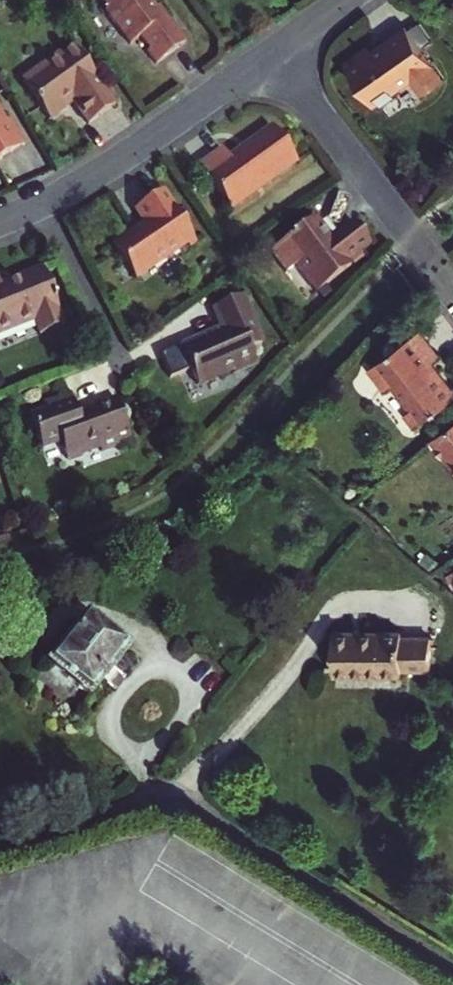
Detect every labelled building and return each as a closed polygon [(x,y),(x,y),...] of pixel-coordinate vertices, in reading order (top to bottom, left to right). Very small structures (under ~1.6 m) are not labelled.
[(103,8),(101,10),(126,44),(136,36),(146,49),(143,51),(154,64),(182,42),(155,7),(152,9),(145,0),(97,0),(103,8)] [(416,93),(436,78),(425,64),(428,62),(399,24),(378,40),(381,45),(368,54),(364,48),(361,45),(338,62),(368,105),(373,101),(375,104),(389,94),(386,91),(405,78),(416,93)] [(377,39),(364,48),(368,54),(381,45),(378,40),(377,39)] [(59,56),(57,53),(18,79),(45,119),(70,102),(85,124),(112,106),(72,47),(59,56)] [(438,77),(428,62),(425,64),(436,78),(438,77)] [(22,143),(7,116),(3,119),(0,114),(0,156),(22,143)] [(220,148),(197,165),(228,209),(293,164),(268,128),(226,157),(220,148)] [(134,280),(167,258),(165,255),(174,249),(176,251),(179,254),(195,243),(171,210),(174,209),(161,191),(132,211),(141,224),(144,227),(134,234),(132,231),(131,231),(110,245),(134,280)] [(314,223),(269,255),(285,277),(294,270),(297,268),(317,296),(351,272),(350,270),(363,260),(360,258),(371,250),(354,227),(333,242),(332,247),(328,250),(319,238),(321,233),(314,223)] [(134,234),(144,227),(141,224),(132,231),(134,234)] [(328,250),(332,247),(321,233),(319,238),(328,250)] [(167,258),(176,251),(174,249),(165,255),(167,258)] [(0,275),(0,333),(36,320),(42,334),(66,324),(44,268),(5,284),(1,275),(0,275)] [(297,268),(294,270),(314,298),(317,296),(297,268)] [(203,339),(181,349),(198,387),(233,372),(235,375),(257,366),(251,352),(263,347),(241,298),(213,310),(222,331),(224,334),(204,342),(203,339)] [(204,342),(224,334),(222,331),(203,339),(204,342)] [(438,357),(420,333),(369,370),(384,391),(392,386),(410,410),(403,415),(413,427),(450,400),(425,366),(438,357)] [(45,401),(48,408),(31,415),(41,444),(60,437),(66,455),(99,442),(100,447),(119,440),(117,436),(130,432),(116,393),(86,404),(87,408),(78,411),(70,391),(45,401)] [(431,439),(449,462),(452,459),(452,423),(431,439)] [(87,617),(48,665),(89,697),(127,650),(103,630),(87,617)] [(109,623),(103,630),(127,650),(133,642),(109,623)] [(333,631),(333,673),(403,674),(403,669),(431,670),(431,635),(402,635),(402,631),(333,631)]
